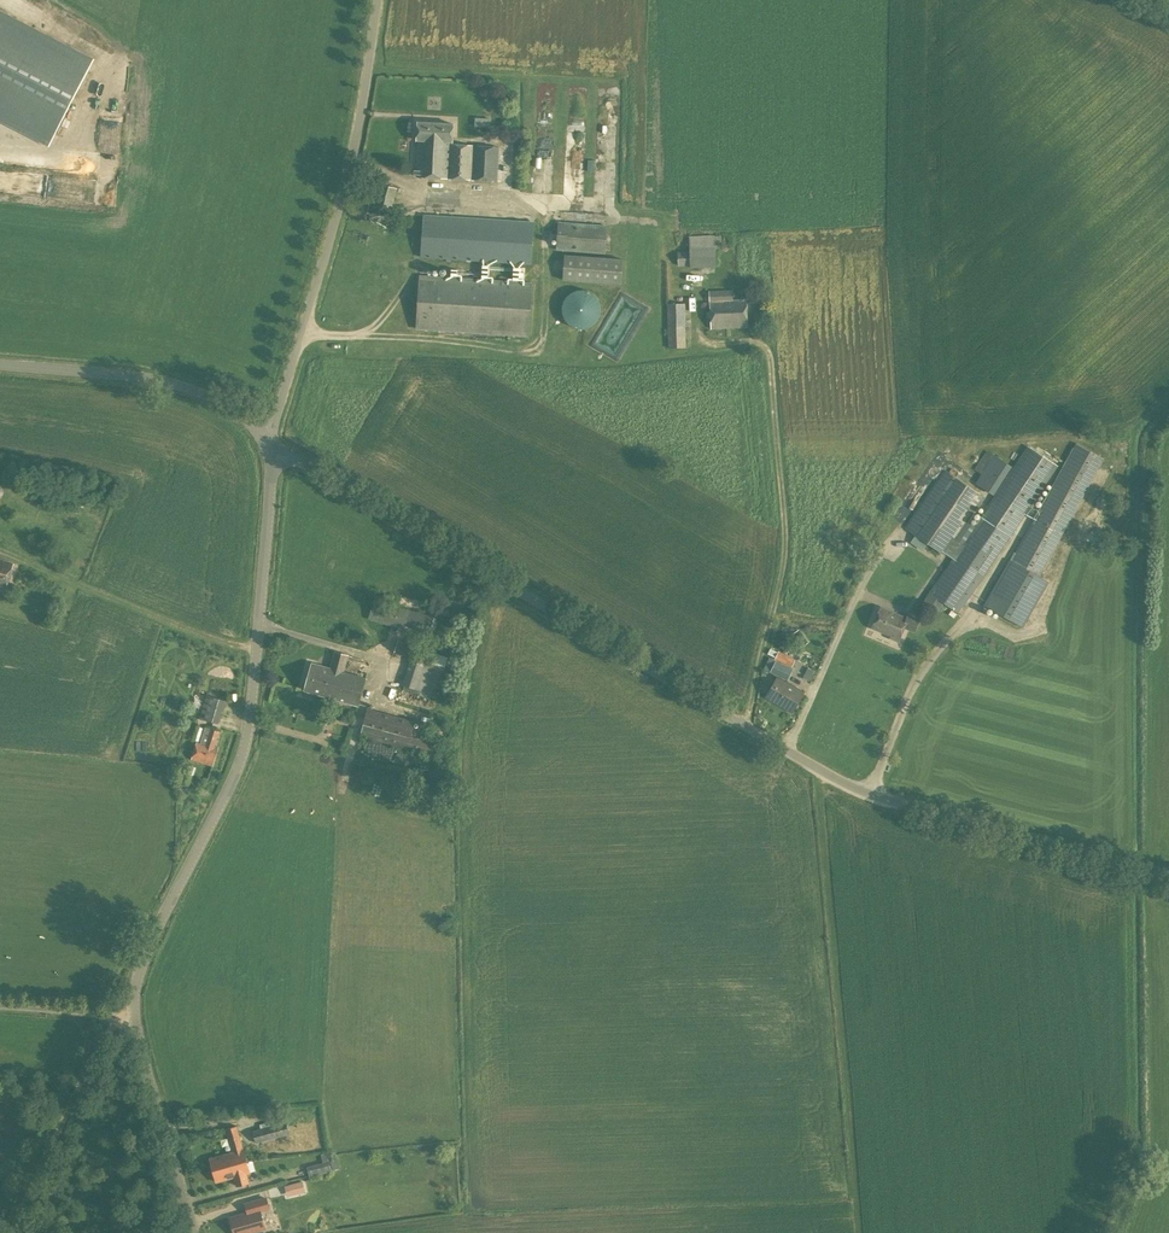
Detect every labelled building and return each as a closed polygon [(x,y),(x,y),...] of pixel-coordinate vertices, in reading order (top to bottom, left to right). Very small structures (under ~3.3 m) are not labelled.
[(48,146),(94,58),(0,10),(0,121),(48,146)] [(475,117),(475,127),(491,127),(492,117),(475,117)] [(497,180),(498,147),(453,144),(454,123),(417,121),(416,141),(419,141),(417,175),(497,180)] [(365,180),(355,217),(387,226),(397,189),(365,180)] [(532,265),(534,221),(423,214),(420,257),(532,265)] [(605,254),(607,225),(558,222),(556,251),(605,254)] [(716,267),(714,235),(688,237),(689,251),(677,252),(678,266),(690,265),(690,268),(716,267)] [(621,285),(623,259),(564,254),(562,281),(621,285)] [(529,336),(532,283),(420,276),(417,328),(529,336)] [(581,329),(584,329),(587,328),(590,327),(593,325),(595,323),(597,321),(599,318),(600,316),(600,313),(601,310),(600,306),(600,303),(599,301),(597,298),(595,296),(593,294),(590,292),(587,291),(584,290),(581,290),(578,290),(575,291),(572,292),(570,294),(567,296),(565,298),(564,301),(562,304),(562,306),(562,310),(562,313),(562,316),(564,318),(565,321),(567,323),(570,325),(572,327),(575,328),(578,329),(581,329)] [(732,300),(732,290),(709,291),(711,329),(747,327),(746,296),(741,296),(741,300),(732,300)] [(668,348),(685,347),(684,303),(667,303),(668,348)] [(1028,446),(974,526),(968,521),(985,496),(952,474),(953,473),(951,471),(950,473),(949,472),(910,530),(909,531),(944,555),(945,554),(952,559),(929,592),(959,612),(982,577),(1010,535),(1024,514),(1034,519),(1012,560),(1009,559),(984,605),(1024,626),(1048,580),(1039,575),(1104,457),(1078,442),(1039,511),(1030,506),(1057,466),(1028,446)] [(992,495),(1011,465),(987,450),(974,469),(982,474),(975,484),(992,495)] [(13,563),(0,558),(0,584),(7,586),(13,563)] [(432,616),(410,609),(374,598),(368,618),(404,629),(405,625),(427,631),(432,616)] [(908,615),(907,617),(882,607),(873,627),(891,635),(890,637),(898,640),(904,626),(914,630),(918,619),(908,615)] [(792,634),(796,641),(803,636),(798,629),(792,634)] [(420,645),(398,639),(395,653),(410,657),(401,685),(437,696),(448,657),(426,651),(424,660),(417,658),(420,645)] [(786,664),(789,665),(791,660),(788,659),(789,656),(778,650),(777,652),(774,650),(772,655),(775,657),(775,659),(786,665),(786,664)] [(312,662),(308,676),(327,680),(326,684),(361,693),(365,676),(343,670),(348,655),(335,651),(330,667),(312,662)] [(770,672),(788,680),(793,669),(769,658),(765,668),(770,671),(770,672)] [(327,680),(308,676),(304,690),(357,705),(361,693),(326,684),(327,680)] [(792,712),(804,692),(777,677),(765,696),(792,712)] [(200,718),(218,724),(226,700),(207,695),(200,718)] [(414,720),(367,708),(359,736),(430,755),(433,742),(410,736),(414,720)] [(215,746),(219,731),(205,726),(201,741),(198,740),(192,759),(212,765),(218,746),(215,746)] [(191,781),(195,768),(182,764),(178,777),(191,781)] [(256,1143),(289,1133),(286,1121),(276,1123),(275,1120),(259,1124),(260,1128),(252,1131),(256,1143)] [(226,1129),(232,1153),(210,1159),(213,1170),(246,1160),(243,1150),(236,1126),(226,1129)] [(309,1177),(351,1166),(349,1159),(341,1161),(341,1160),(336,1161),(337,1163),(330,1164),(329,1160),(306,1167),(309,1177)] [(249,1172),(246,1160),(213,1170),(216,1181),(234,1176),(237,1185),(248,1182),(246,1173),(249,1172)] [(283,1185),(286,1196),(305,1191),(302,1180),(283,1185)] [(265,1228),(260,1210),(269,1208),(266,1198),(245,1204),(247,1213),(230,1218),(234,1232),(247,1232),(265,1228)]
